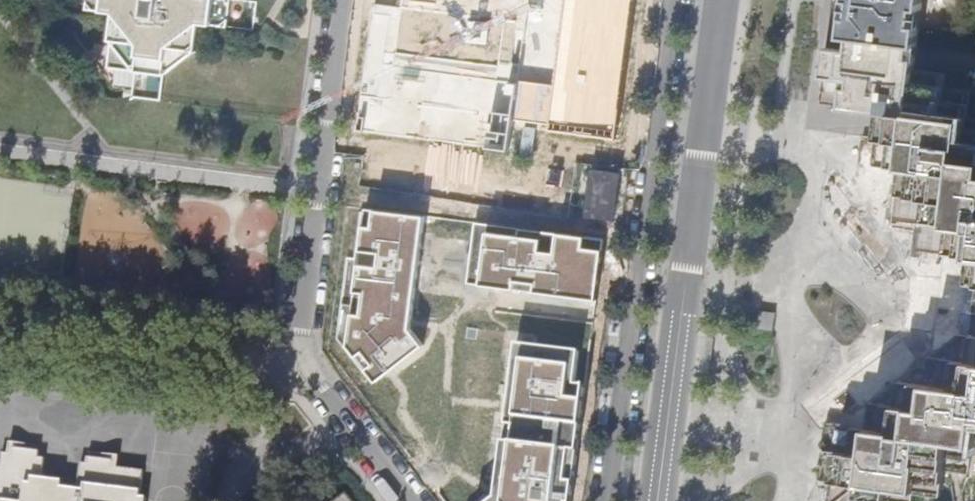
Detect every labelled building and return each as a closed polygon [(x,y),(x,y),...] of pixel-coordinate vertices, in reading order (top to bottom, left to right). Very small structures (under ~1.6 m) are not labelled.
[(131,100),(135,97),(161,101),(164,75),(194,51),(197,52),(198,44),(200,26),(228,29),(258,32),(262,0),(91,0),(90,9),(115,12),(114,19),(108,69),(115,70),(135,72),(133,87),(131,100)] [(881,111),(908,114),(915,62),(918,37),(918,35),(922,0),(847,0),(841,48),(826,47),(823,75),(844,78),(841,106),(881,111)] [(964,119),(970,69),(915,62),(908,114),(881,111),(874,165),(901,168),(898,193),(891,226),(916,231),(918,222),(948,229),(943,255),(966,283),(959,334),(870,404),(868,426),(829,422),(822,477),(835,478),(832,500),(915,500),(917,490),(944,493),(946,469),(971,471),(974,444),(974,120),(964,119)] [(135,72),(115,70),(114,85),(133,87),(135,72)] [(423,216),(368,208),(349,347),(376,379),(422,346),(409,326),(423,216)] [(605,240),(476,223),(469,284),(598,299),(605,240)] [(588,390),(574,387),(577,354),(516,346),(508,427),(516,427),(514,445),(504,442),(498,500),(573,500),(588,390)] [(148,466),(97,459),(96,467),(87,466),(83,493),(68,491),(68,483),(51,481),(52,462),(45,461),(45,452),(21,450),(20,457),(10,456),(7,476),(0,475),(0,500),(144,500),(148,466)]
